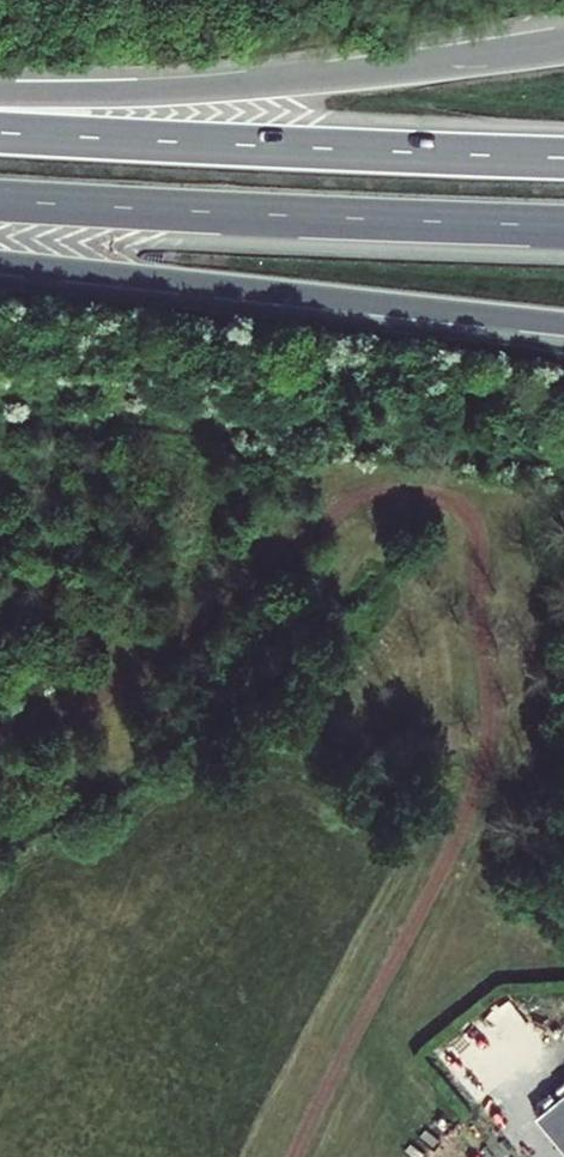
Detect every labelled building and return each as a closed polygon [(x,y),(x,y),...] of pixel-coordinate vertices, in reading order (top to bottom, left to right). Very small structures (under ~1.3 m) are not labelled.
[(536,1115),(563,1149),(563,1092),(536,1115)]
